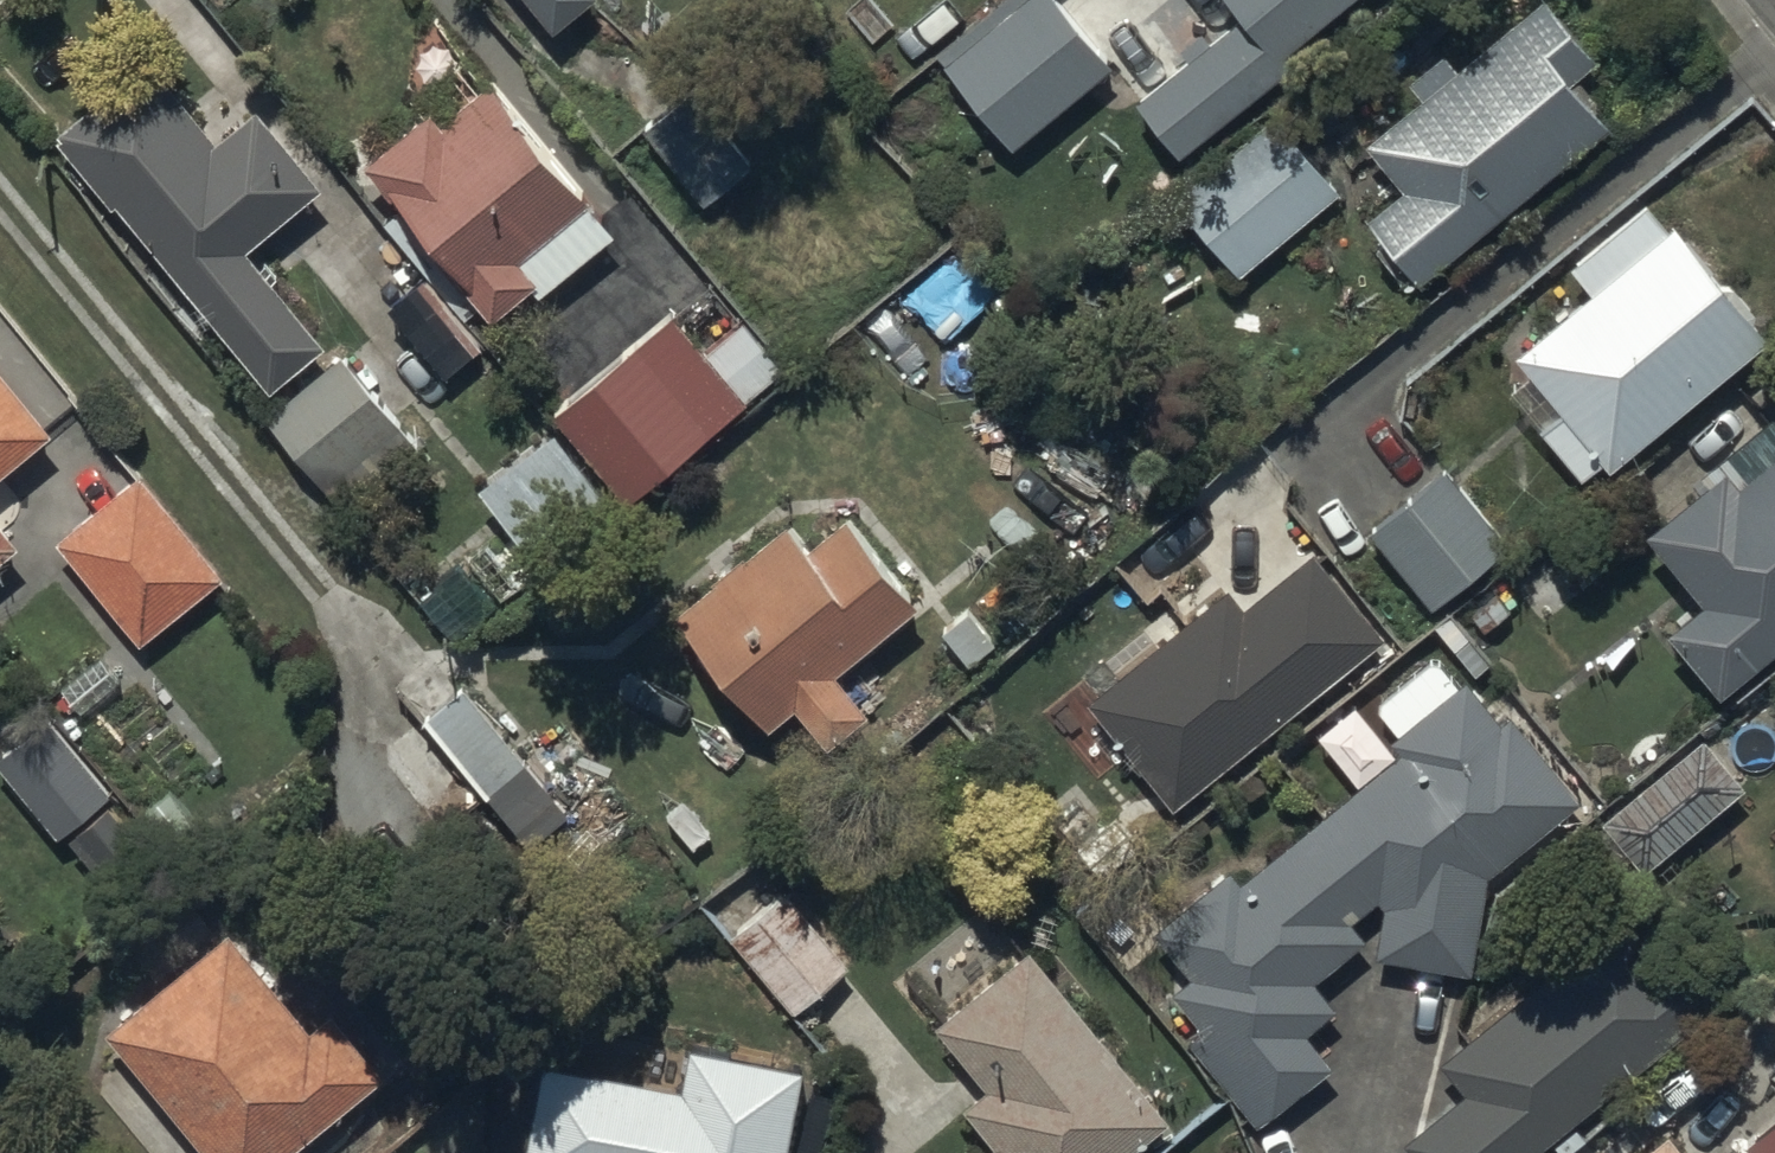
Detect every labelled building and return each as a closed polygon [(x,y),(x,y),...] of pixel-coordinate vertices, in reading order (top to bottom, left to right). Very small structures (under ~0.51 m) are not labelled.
[(565,43),(607,10),(600,0),(530,0),(565,43)] [(940,73),(1017,167),(1123,81),(1062,6),(1069,0),(1031,0),(940,73)] [(1374,0),(1229,0),(1250,24),(1141,116),(1186,170),(1301,72),(1296,66),(1374,0)] [(1600,73),(1548,12),(1459,86),(1446,70),(1412,99),(1426,116),(1370,163),(1408,208),(1372,237),(1424,300),(1617,139),(1577,91),(1600,73)] [(118,225),(125,219),(278,410),(332,368),(251,268),(328,207),(265,130),(223,164),(158,82),(64,157),(118,225)] [(431,127),(369,177),(496,334),(536,302),(543,311),(620,250),(498,99),(444,143),(431,127)] [(761,177),(696,102),(646,145),(711,220),(761,177)] [(1248,289),(1351,204),(1286,127),(1183,212),(1248,289)] [(1774,352),(1774,342),(1684,238),(1672,248),(1650,223),(1583,282),(1601,303),(1525,369),(1540,386),(1519,404),(1551,440),(1542,448),(1587,499),(1614,476),(1622,485),(1774,352)] [(718,301),(562,427),(635,516),(791,389),(718,301)] [(49,416),(0,356),(0,455),(49,416)] [(350,363),(273,427),(356,526),(433,462),(350,363)] [(1774,670),(1774,432),(1705,490),(1713,499),(1651,550),(1708,618),(1675,645),(1729,709),(1774,670)] [(223,561),(138,459),(54,529),(139,631),(223,561)] [(1514,561),(1449,483),(1374,546),(1439,624),(1514,561)] [(15,527),(0,508),(0,539),(15,527)] [(784,744),(929,620),(857,536),(818,569),(795,543),(690,633),(784,744)] [(1184,818),(1389,651),(1320,567),(1252,621),(1235,600),(1095,714),(1111,733),(1091,749),(1115,778),(1137,760),(1184,818)] [(1397,754),(1406,765),(1248,895),(1240,884),(1163,947),(1199,989),(1180,1005),(1212,1044),(1195,1058),(1264,1142),(1340,1079),(1316,1049),(1345,1025),(1319,993),(1373,948),(1361,932),(1386,911),(1392,918),(1384,967),(1483,982),(1498,884),(1585,812),(1515,728),(1508,734),(1474,693),(1466,700),(1446,676),(1434,675),(1387,714),(1387,726),(1405,747),(1397,754)] [(539,780),(474,704),(401,766),(466,842),(539,780)] [(73,818),(109,786),(41,706),(4,738),(73,818)] [(1624,834),(1663,880),(1762,796),(1722,748),(1658,802),(1650,793),(1628,812),(1637,823),(1624,834)] [(109,786),(73,818),(65,824),(100,864),(144,825),(109,786)] [(847,957),(781,879),(726,926),(792,1004),(847,957)] [(1711,1019),(1605,895),(1540,950),(1563,977),(1451,1073),(1474,1100),(1414,1150),(1417,1152),(1551,1152),(1711,1019)] [(376,1063),(325,1000),(307,1015),(226,914),(102,1013),(214,1152),(289,1152),(295,1148),(285,1135),(376,1063)] [(1027,935),(933,1011),(985,1075),(963,1093),(995,1133),(970,1152),(1112,1152),(1167,1108),(1027,935)] [(688,1030),(679,1074),(539,1047),(520,1152),(784,1152),(803,1051),(688,1030)]
